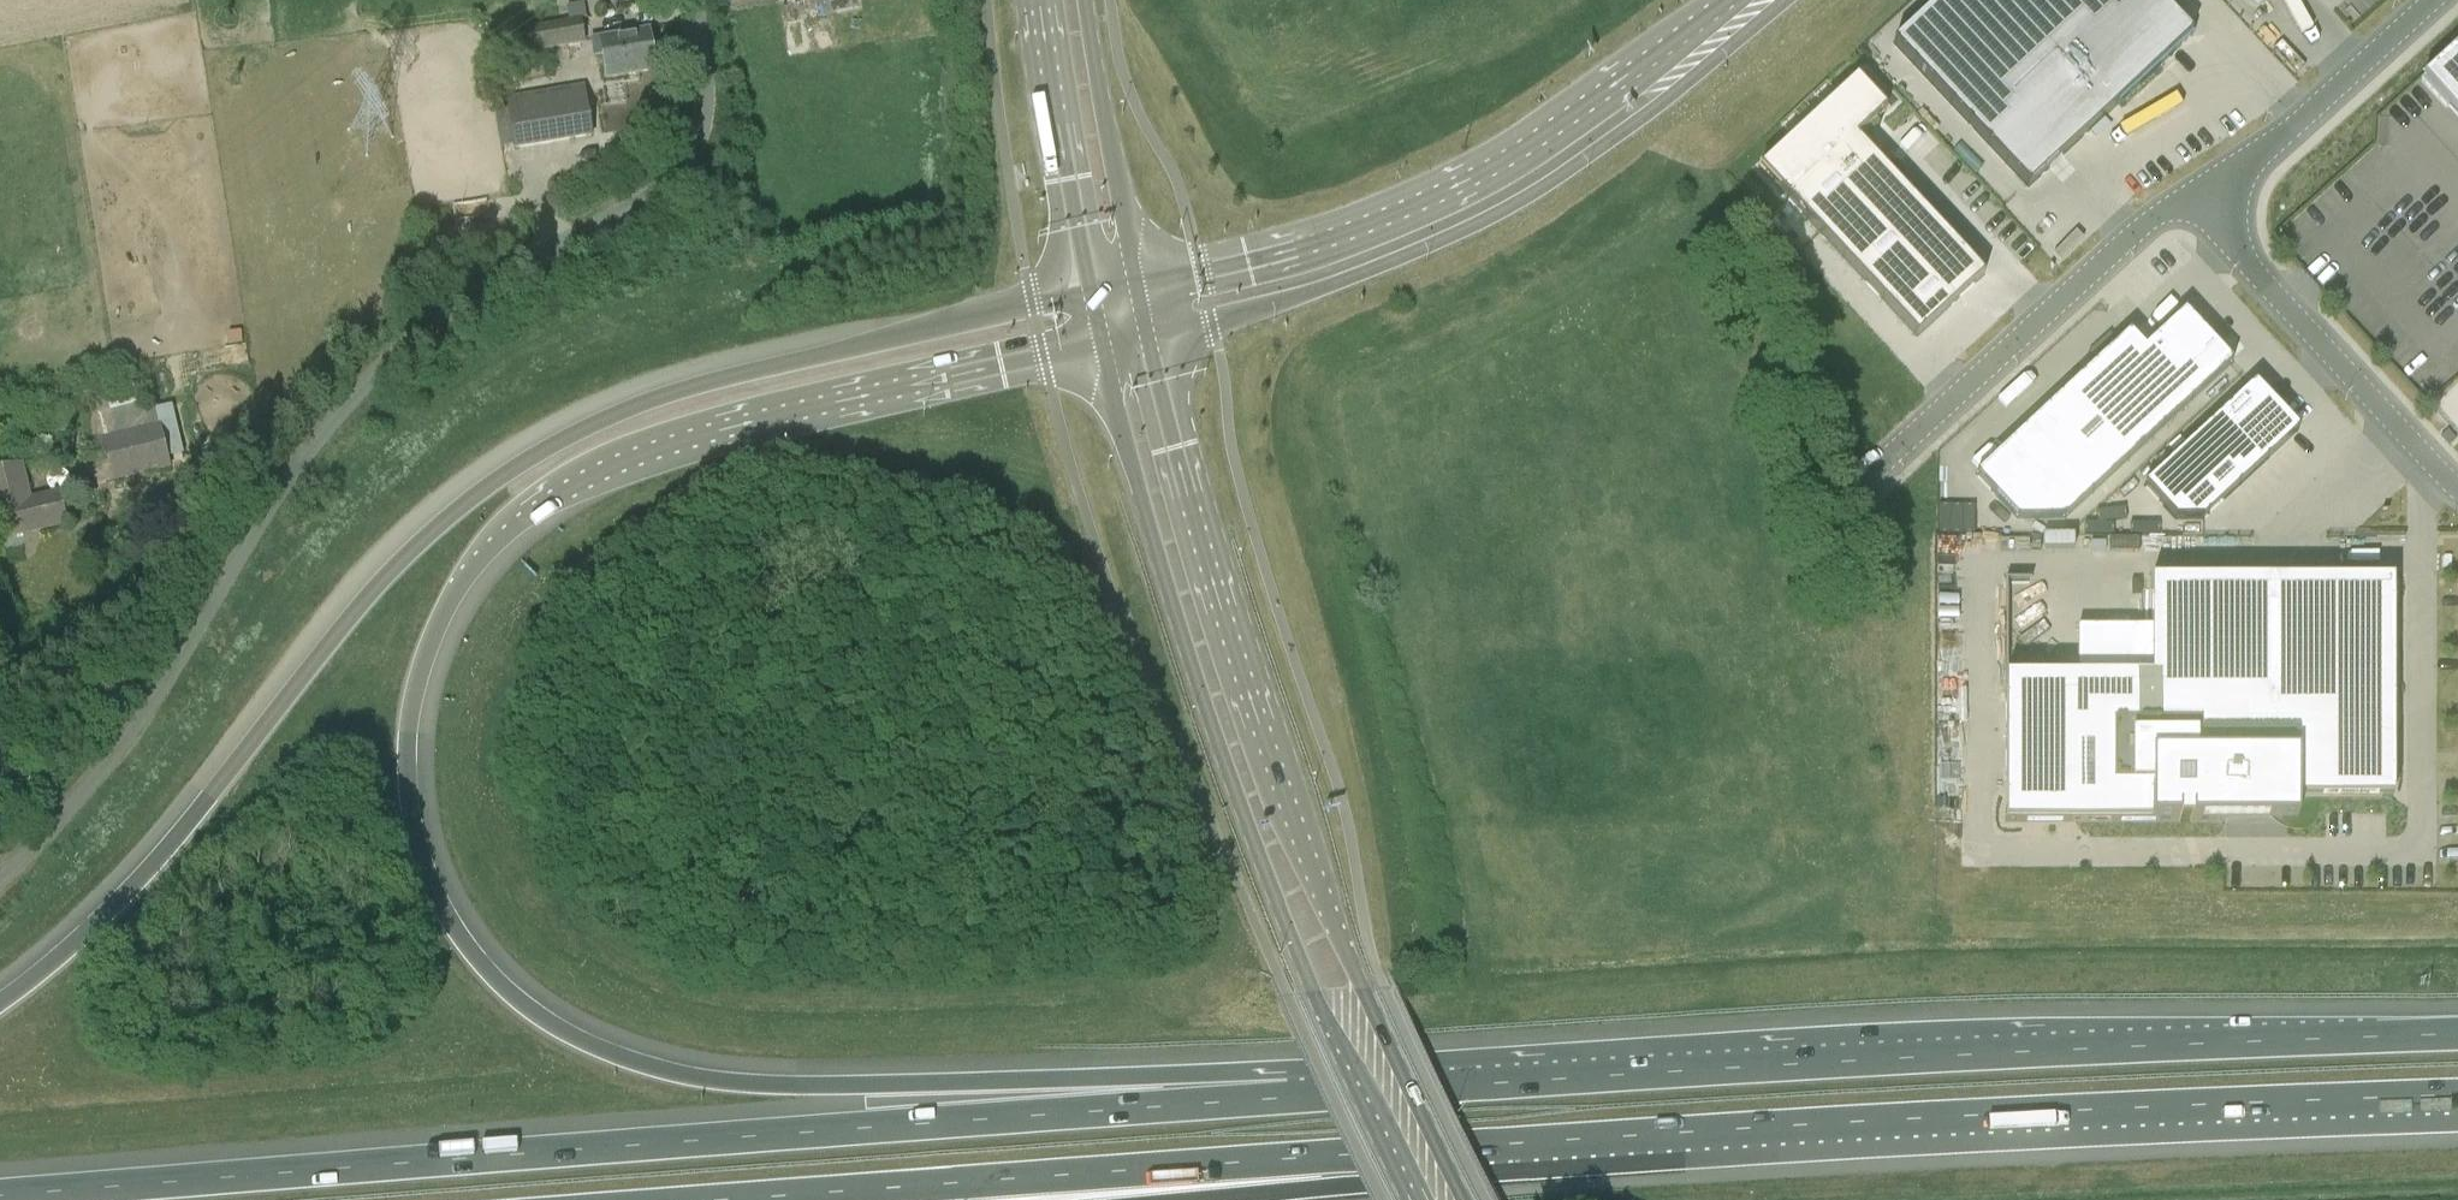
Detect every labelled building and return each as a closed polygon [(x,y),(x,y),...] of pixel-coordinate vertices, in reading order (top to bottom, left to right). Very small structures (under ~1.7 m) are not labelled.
[(1893,44),(2028,189),(2192,36),(2170,13),(2184,0),(1940,0),(1893,44)] [(581,18),(529,27),(533,51),(550,48),(585,42),(581,18)] [(591,39),(594,57),(603,55),(607,78),(657,69),(649,28),(591,39)] [(2421,78),(2457,118),(2457,44),(2421,78)] [(1838,95),(1759,169),(1917,338),(1950,307),(1983,276),(1912,199),(1856,139),(1864,131),(1886,111),(1856,78),(1838,95)] [(506,98),(515,150),(594,137),(585,85),(506,98)] [(2130,332),(1975,475),(2017,521),(2064,520),(2233,364),(2184,311),(2144,348),(2130,332)] [(2224,412),(2144,486),(2175,520),(2203,520),(2268,460),(2268,459),(2299,431),(2255,383),(2224,412)] [(171,469),(158,426),(105,438),(95,398),(75,403),(85,443),(82,444),(93,488),(171,469)] [(29,502),(21,466),(0,471),(0,539),(65,524),(58,495),(29,502)] [(2005,676),(2005,823),(2224,823),(2296,823),(2296,799),(2392,799),(2392,581),(2295,581),(2295,713),(2247,713),(2248,580),(2151,580),(2151,627),(2150,676),(2077,676),(2007,676),(2005,676)]
